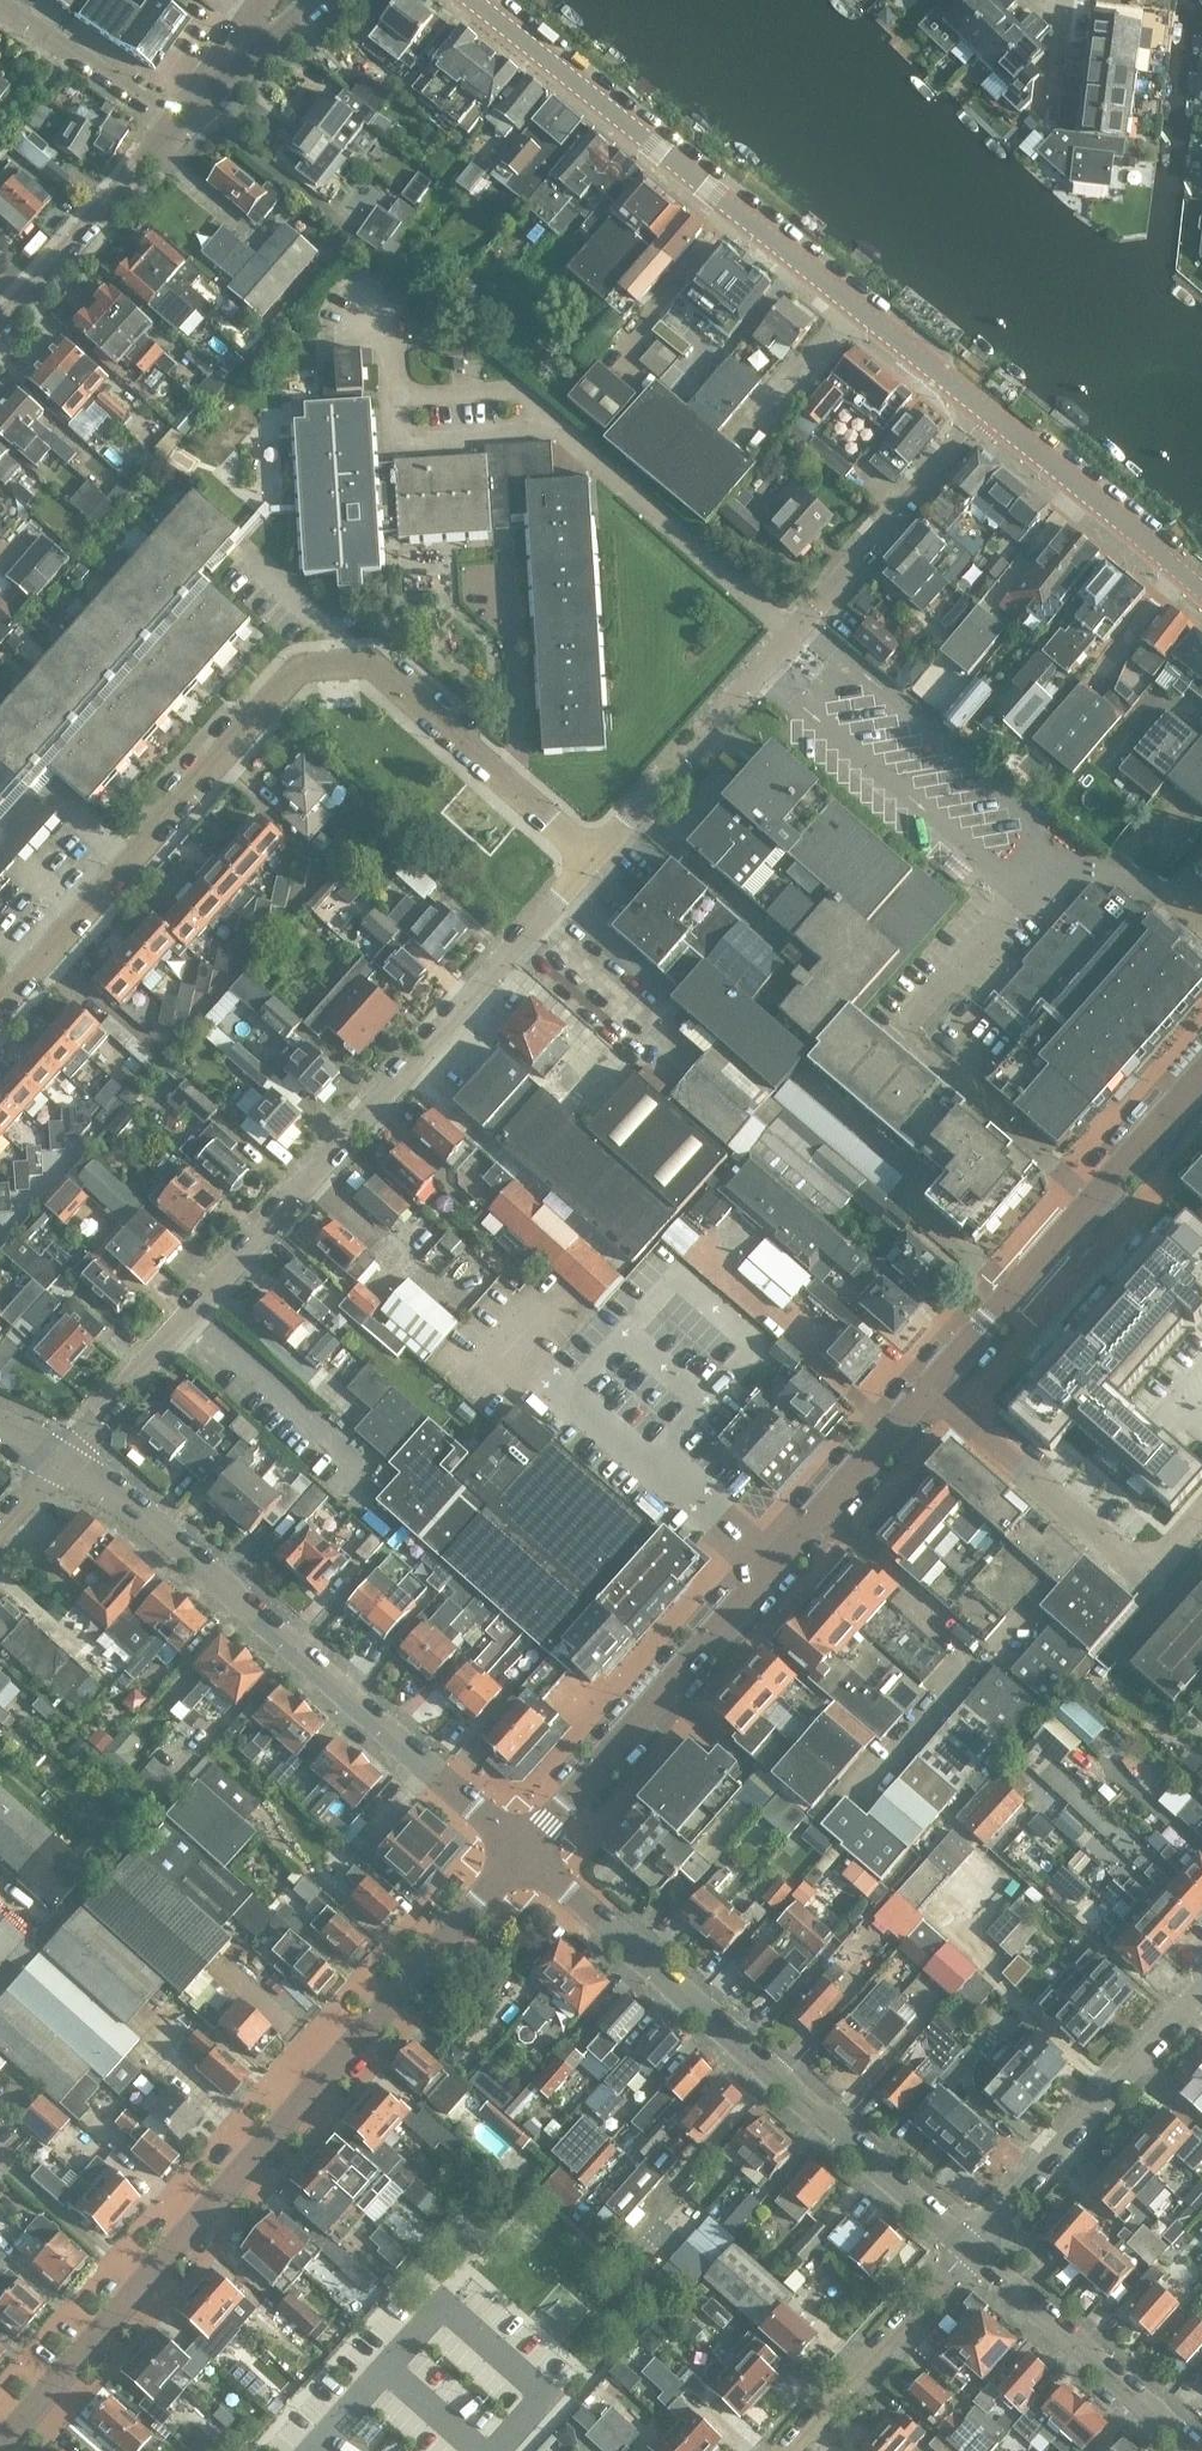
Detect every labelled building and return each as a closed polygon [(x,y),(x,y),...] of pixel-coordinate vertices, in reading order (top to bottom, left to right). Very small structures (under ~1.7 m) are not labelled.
[(70,14),(79,0),(49,0),(70,14)] [(155,0),(85,0),(75,15),(152,70),(186,22),(155,0)] [(403,40),(397,48),(405,54),(400,62),(411,71),(430,46),(420,38),(435,18),(412,0),(400,0),(382,24),(403,40)] [(932,14),(943,24),(961,41),(1001,0),(946,0),(932,14)] [(1018,0),(1001,0),(961,41),(977,57),(1011,22),(1002,14),(1006,10),(1007,11),(1018,0)] [(1116,23),(1117,12),(1096,10),(1094,21),(1093,20),(1090,43),(1139,49),(1142,27),(1116,23)] [(995,74),(1043,22),(1034,14),(1022,26),(1023,27),(1020,30),(1011,22),(977,57),(995,74)] [(1010,89),(1018,81),(1026,88),(1038,76),(1030,69),(1044,54),(1035,45),(1039,42),(1040,43),(1051,30),(1043,22),(995,74),(1010,89)] [(441,113),(490,52),(479,42),(479,41),(463,28),(413,91),(441,113)] [(1136,72),(1139,49),(1090,43),(1089,54),(1067,51),(1066,64),(1136,72)] [(503,61),(490,52),(441,113),(469,136),(520,73),(504,60),(503,61)] [(1133,95),(1136,72),(1066,64),(1064,76),(1082,78),(1082,77),(1086,77),(1085,89),(1133,95)] [(523,76),(491,116),(487,121),(498,129),(496,132),(506,139),(515,128),(520,132),(548,97),(523,76)] [(306,124),(333,144),(344,152),(365,124),(369,127),(391,99),(367,80),(345,107),(328,95),(306,124)] [(1130,118),(1133,95),(1085,89),(1083,103),(1079,102),(1079,99),(1062,97),(1060,109),(1130,118)] [(554,100),(534,124),(523,136),(524,137),(511,152),(507,149),(486,174),(473,165),(457,185),(470,195),(470,197),(478,202),(492,184),(488,181),(492,177),(527,205),(590,130),(554,100)] [(1128,141),(1130,118),(1060,109),(1059,121),(1080,124),(1079,135),(1125,141),(1128,141)] [(105,119),(103,124),(84,112),(79,110),(76,114),(74,118),(71,117),(53,146),(79,163),(82,158),(86,160),(104,170),(110,161),(127,133),(105,119)] [(1012,131),(1024,142),(1038,125),(1025,115),(1012,131)] [(333,144),(306,124),(288,148),(304,160),(295,171),(305,179),(314,168),(315,169),(333,144)] [(55,154),(25,128),(10,147),(39,172),(55,154)] [(614,151),(590,130),(527,205),(526,208),(541,221),(539,224),(538,222),(525,239),(534,246),(549,228),(557,218),(568,206),(575,197),(614,151)] [(1037,153),(1038,154),(1070,184),(1110,189),(1114,158),(1123,159),(1125,141),(1079,135),(1056,132),(1037,153)] [(643,176),(618,155),(614,151),(575,197),(581,201),(582,199),(596,210),(581,230),(593,240),(602,230),(600,229),(608,220),(643,176)] [(249,215),(250,214),(261,224),(284,197),(268,184),(262,191),(228,162),(210,182),(249,215)] [(2,190),(34,219),(50,201),(10,166),(0,177),(0,183),(5,187),(2,190)] [(421,170),(404,193),(418,203),(435,180),(421,170)] [(684,212),(643,176),(608,220),(600,229),(602,230),(593,240),(585,250),(567,271),(606,304),(682,215),(684,212)] [(2,190),(0,192),(0,228),(4,224),(19,237),(34,219),(2,190)] [(568,206),(557,218),(566,224),(576,212),(568,206)] [(357,236),(380,253),(390,239),(387,237),(399,221),(387,212),(375,228),(367,222),(357,236)] [(700,231),(682,215),(606,304),(605,305),(569,347),(590,366),(626,323),(623,321),(700,231)] [(224,228),(203,253),(237,282),(230,291),(261,319),(319,254),(287,226),(259,258),(224,228)] [(345,247),(351,239),(351,238),(336,227),(329,236),(345,247)] [(154,235),(153,237),(147,236),(142,242),(143,248),(142,249),(144,252),(138,258),(197,310),(197,309),(208,318),(215,310),(177,276),(187,264),(154,235)] [(721,247),(679,298),(729,338),(771,286),(721,247)] [(197,310),(138,258),(132,266),(129,264),(128,265),(122,265),(117,270),(119,276),(118,277),(150,306),(160,295),(188,319),(189,318),(193,322),(197,318),(203,323),(208,318),(197,309),(197,310)] [(109,287),(91,307),(132,343),(140,334),(128,323),(137,313),(109,287)] [(793,351),(814,326),(784,301),(763,326),(764,327),(754,340),(766,350),(777,337),(793,351)] [(132,343),(91,307),(74,326),(114,362),(122,353),(159,386),(167,376),(153,364),(154,363),(141,351),(132,343)] [(660,339),(669,328),(661,322),(652,332),(660,339)] [(676,334),(669,328),(660,339),(668,345),(676,334)] [(684,340),(676,334),(668,345),(675,351),(684,340)] [(62,339),(45,359),(94,404),(103,394),(83,376),(92,366),(62,339)] [(692,347),(684,340),(675,351),(683,358),(692,347)] [(149,342),(141,351),(154,363),(162,354),(149,342)] [(902,386),(857,348),(803,413),(820,427),(833,411),(835,414),(844,403),(852,404),(884,431),(913,397),(902,387),(902,386)] [(0,713),(0,764),(31,791),(50,769),(90,803),(251,621),(200,576),(207,569),(213,574),(263,517),(267,521),(273,514),(301,512),(305,576),(338,575),(340,590),(364,589),(363,573),(382,572),(380,533),(398,532),(399,539),(492,534),(491,519),(497,518),(497,525),(510,524),(510,518),(529,517),(544,754),(607,750),(590,480),(554,483),(552,442),(485,446),(486,456),(394,462),(395,465),(376,466),(371,403),(364,403),(362,391),(365,391),(362,351),(335,352),(336,363),(323,363),(324,393),(326,394),(326,405),(306,406),(306,422),(295,423),(301,506),(272,508),(266,503),(241,531),(196,491),(0,713)] [(730,357),(686,409),(656,384),(608,441),(707,525),(731,496),(733,499),(721,514),(752,542),(765,527),(744,510),(754,499),(739,486),(755,466),(718,435),(762,384),(730,357)] [(94,404),(45,359),(27,378),(38,388),(32,395),(68,428),(84,411),(86,413),(94,404)] [(637,396),(599,364),(569,400),(607,432),(637,396)] [(17,389),(1,406),(43,444),(44,443),(68,464),(77,454),(53,433),(52,435),(37,421),(43,414),(17,389)] [(120,422),(127,414),(113,401),(105,410),(120,422)] [(1,406),(0,408),(0,436),(13,448),(20,440),(35,453),(43,444),(1,406)] [(894,483),(937,431),(913,411),(870,462),(894,483)] [(22,517),(30,524),(37,516),(27,506),(35,497),(9,474),(16,465),(7,457),(11,452),(0,443),(0,480),(13,491),(11,493),(14,495),(5,505),(21,519),(22,517)] [(940,491),(944,495),(925,517),(946,534),(1001,468),(977,448),(940,491)] [(1025,487),(1001,468),(946,534),(947,535),(973,504),(977,507),(986,496),(1005,512),(1025,487)] [(99,522),(117,504),(92,480),(74,499),(99,522)] [(779,495),(792,506),(767,533),(797,559),(833,518),(791,481),(779,495)] [(1049,507),(1025,487),(1005,512),(1013,518),(1004,530),(1000,527),(994,535),(1007,546),(1013,538),(1019,543),(1049,507)] [(918,523),(902,542),(931,567),(947,548),(918,523)] [(999,607),(1018,622),(1083,542),(1067,530),(1028,577),(1025,575),(999,607)] [(963,532),(955,542),(974,559),(987,544),(980,537),(975,542),(963,532)] [(10,576),(28,550),(8,537),(0,548),(0,569),(10,576)] [(43,539),(8,579),(33,601),(68,562),(43,539)] [(931,567),(902,542),(884,562),(932,602),(948,583),(930,568),(931,567)] [(1083,542),(1018,622),(1038,639),(1073,595),(1068,592),(1098,555),(1083,542)] [(1041,654),(1054,665),(1127,578),(1108,563),(1066,614),(1075,621),(1065,634),(1061,630),(1041,654)] [(1127,578),(1054,665),(1068,676),(1087,652),(1082,648),(1092,635),(1102,644),(1144,593),(1127,578)] [(18,598),(9,607),(19,616),(28,607),(18,598)] [(0,601),(0,622),(7,628),(17,617),(0,601)] [(956,634),(960,637),(944,656),(965,672),(1003,625),(978,606),(956,634)] [(1152,678),(1191,630),(1166,609),(1141,641),(1145,645),(1132,661),(1152,678)] [(855,639),(885,665),(902,646),(872,620),(855,639)] [(1195,634),(1165,671),(1178,681),(1172,689),(1183,698),(1189,690),(1201,700),(1201,639),(1195,634)] [(1039,653),(1021,675),(1014,684),(1008,679),(985,707),(985,708),(973,721),(993,738),(1005,724),(1036,688),(1054,665),(1041,654),(1039,653)] [(1073,777),(1121,718),(1080,684),(1032,744),(1073,777)] [(1036,688),(1005,724),(1020,736),(1050,700),(1036,688)] [(963,703),(946,722),(959,733),(975,713),(963,703)] [(1167,780),(1201,739),(1167,711),(1133,753),(1119,771),(1152,799),(1167,780)] [(1201,739),(1167,780),(1201,808),(1201,737),(1201,739)] [(913,872),(775,749),(735,793),(915,951),(957,903),(917,868),(913,872)] [(283,818),(310,842),(334,815),(322,805),(330,796),(322,788),(332,777),(305,752),(280,780),(292,790),(285,798),(293,806),(283,818)] [(58,815),(31,791),(0,764),(0,881),(58,815)] [(735,793),(729,800),(689,845),(824,965),(811,979),(802,971),(793,980),(803,988),(782,1012),(784,1014),(778,1022),(821,1060),(860,1016),(857,1014),(863,1008),(864,1009),(915,951),(735,793)] [(262,819),(242,842),(267,865),(287,842),(262,819)] [(267,865),(242,842),(223,863),(248,886),(267,865)] [(339,845),(327,858),(341,870),(353,857),(339,845)] [(293,883),(291,886),(305,889),(311,862),(298,859),(293,883)] [(408,860),(395,874),(425,901),(438,886),(408,860)] [(674,999),(721,1040),(778,1092),(811,1054),(753,1003),(761,994),(769,1001),(783,985),(775,978),(789,963),(675,861),(616,927),(684,988),(674,999)] [(248,886),(223,863),(203,884),(228,907),(237,915),(257,894),(248,886)] [(336,873),(307,905),(315,913),(344,881),(336,873)] [(273,903),(272,907),(286,910),(291,886),(293,883),(278,879),(273,903)] [(228,907),(203,884),(183,906),(209,929),(228,907)] [(986,1014),(1020,1044),(1094,1108),(1101,1114),(1201,999),(1201,963),(1117,888),(1109,897),(1096,886),(984,1013),(986,1014)] [(408,898),(390,919),(389,920),(412,940),(438,963),(467,930),(438,904),(428,916),(408,898)] [(254,925),(253,929),(266,932),(272,907),(273,903),(259,900),(254,925)] [(389,920),(390,919),(377,908),(369,902),(362,910),(365,913),(358,921),(363,925),(362,927),(387,949),(374,964),(410,995),(428,975),(402,952),(412,940),(389,920)] [(209,929),(183,906),(165,926),(157,918),(156,919),(189,950),(209,929)] [(189,950),(156,919),(136,940),(160,962),(171,950),(181,959),(189,950)] [(240,921),(234,945),(233,951),(247,954),(253,929),(254,925),(240,921)] [(160,962),(136,940),(117,961),(141,983),(160,962)] [(215,967),(214,972),(227,975),(233,951),(234,945),(221,942),(215,967)] [(363,960),(331,995),(376,1035),(398,1010),(368,983),(377,972),(363,960)] [(141,983),(117,961),(97,983),(121,1005),(141,983)] [(196,988),(194,993),(208,996),(214,972),(215,967),(201,964),(196,988)] [(182,985),(179,999),(176,1013),(189,1016),(194,993),(196,988),(182,985)] [(305,1042),(293,1032),(301,1023),(267,992),(251,1010),(285,1041),(284,1042),(299,1055),(284,1072),(317,1102),(342,1074),(309,1045),(305,1042)] [(376,1035),(331,995),(305,1025),(319,1038),(328,1028),(358,1055),(376,1035)] [(166,996),(160,1025),(173,1028),(176,1013),(179,999),(166,996)] [(535,998),(517,1018),(563,1058),(570,1051),(557,1039),(567,1027),(535,998)] [(76,1006),(57,1027),(82,1050),(101,1029),(76,1006)] [(860,1016),(821,1060),(814,1067),(922,1160),(924,1158),(947,1178),(926,1202),(974,1244),(1038,1172),(965,1108),(966,1106),(860,1016)] [(563,1058),(517,1018),(500,1038),(532,1067),(541,1057),(554,1069),(563,1058)] [(82,1050),(57,1027),(37,1049),(62,1072),(82,1050)] [(152,1073),(163,1060),(156,1054),(155,1055),(133,1036),(123,1047),(152,1073)] [(778,1092),(721,1040),(671,1096),(728,1147),(737,1155),(747,1144),(789,1097),(784,1092),(775,1103),(771,1099),(778,1092)] [(1094,1108),(1020,1044),(985,1084),(1059,1148),(1094,1108)] [(274,1077),(238,1045),(228,1057),(264,1089),(274,1077)] [(62,1072),(37,1049),(18,1070),(43,1093),(62,1072)] [(501,1052),(478,1078),(472,1084),(651,1244),(680,1212),(589,1130),(589,1131),(543,1089),(542,1090),(530,1079),(531,1078),(501,1052)] [(18,1070),(0,1090),(0,1092),(24,1114),(43,1093),(18,1070)] [(638,1076),(610,1107),(701,1188),(729,1158),(638,1076)] [(651,1244),(472,1084),(454,1104),(484,1131),(485,1130),(497,1140),(496,1141),(633,1264),(651,1244)] [(198,1090),(184,1106),(206,1126),(220,1109),(198,1090)] [(273,1091),(249,1118),(278,1144),(302,1117),(273,1091)] [(0,1092),(0,1130),(5,1135),(24,1114),(0,1092)] [(137,1115),(127,1106),(115,1097),(96,1119),(108,1129),(107,1129),(118,1138),(137,1115)] [(902,1232),(911,1220),(787,1113),(795,1102),(789,1097),(747,1144),(753,1150),(834,1219),(852,1198),(877,1220),(875,1222),(900,1244),(887,1259),(929,1296),(950,1271),(908,1235),(907,1236),(902,1232)] [(701,1188),(610,1107),(589,1130),(680,1212),(701,1188)] [(65,1136),(79,1135),(77,1109),(63,1110),(64,1122),(65,1136)] [(448,1163),(449,1162),(457,1168),(464,1159),(457,1153),(467,1142),(434,1113),(416,1134),(448,1163)] [(65,1136),(64,1122),(49,1123),(52,1151),(66,1150),(65,1136)] [(237,1145),(214,1124),(198,1141),(193,1137),(180,1152),(197,1167),(200,1164),(231,1192),(250,1171),(230,1153),(237,1145)] [(917,1310),(879,1277),(887,1267),(878,1259),(875,1262),(854,1243),(853,1244),(750,1154),(753,1150),(747,1144),(737,1155),(744,1161),(720,1189),(812,1268),(822,1257),(834,1268),(839,1262),(875,1293),(864,1305),(897,1333),(917,1310)] [(44,1176),(42,1152),(42,1147),(27,1148),(29,1162),(30,1177),(44,1176)] [(417,1198),(428,1186),(432,1190),(438,1183),(434,1179),(436,1176),(404,1148),(385,1170),(417,1198)] [(89,1154),(49,1197),(65,1211),(86,1188),(129,1226),(147,1206),(96,1160),(89,1154)] [(182,1163),(176,1169),(164,1159),(153,1171),(165,1181),(208,1219),(224,1200),(182,1163)] [(30,1177),(29,1162),(15,1163),(18,1193),(31,1192),(30,1177)] [(1184,1183),(1183,1184),(1201,1201),(1201,1162),(1184,1183)] [(393,1228),(410,1209),(377,1180),(360,1199),(393,1228)] [(516,1180),(489,1211),(595,1308),(622,1277),(516,1180)] [(208,1219),(165,1181),(157,1191),(149,1200),(191,1237),(208,1219)] [(0,1184),(0,1214),(12,1213),(10,1184),(0,1184)] [(715,1223),(731,1207),(712,1188),(696,1205),(715,1223)] [(1187,1212),(1175,1225),(1176,1226),(1164,1239),(1157,1232),(1156,1233),(1155,1234),(1154,1233),(1148,1240),(1145,1244),(1144,1244),(1147,1247),(1139,1257),(1126,1271),(1123,1268),(1117,1275),(1118,1276),(1112,1283),(1111,1283),(1116,1288),(1110,1295),(1110,1296),(1099,1309),(1097,1311),(1092,1306),(1091,1307),(1152,1360),(1184,1325),(1178,1320),(1173,1316),(1179,1309),(1184,1313),(1195,1323),(1201,1315),(1201,1307),(1195,1301),(1190,1296),(1196,1289),(1201,1294),(1201,1295),(1201,1226),(1187,1212)] [(145,1214),(135,1225),(127,1234),(164,1267),(181,1248),(145,1214)] [(358,1283),(379,1260),(338,1224),(317,1246),(358,1283)] [(2,1318),(14,1328),(6,1337),(23,1318),(47,1292),(75,1261),(54,1242),(42,1257),(16,1234),(1,1251),(34,1280),(9,1309),(0,1301),(0,1321),(2,1318)] [(164,1267),(127,1234),(110,1254),(146,1287),(164,1267)] [(739,1266),(783,1307),(813,1275),(770,1234),(739,1266)] [(281,1282),(308,1306),(307,1308),(305,1306),(303,1308),(319,1322),(322,1319),(324,1321),(331,1312),(315,1298),(325,1287),(298,1263),(281,1282)] [(120,1316),(136,1298),(104,1269),(96,1278),(83,1266),(75,1276),(120,1316)] [(832,1311),(843,1299),(817,1277),(806,1289),(832,1311)] [(383,1312),(414,1339),(410,1343),(419,1351),(422,1347),(431,1355),(459,1324),(411,1281),(383,1312)] [(360,1285),(350,1297),(372,1317),(383,1305),(360,1285)] [(44,1330),(41,1327),(61,1304),(47,1292),(23,1318),(37,1331),(40,1328),(51,1338),(50,1339),(61,1349),(65,1345),(81,1359),(106,1331),(71,1299),(44,1330)] [(288,1345),(307,1323),(275,1294),(255,1316),(288,1345)] [(372,1317),(350,1297),(340,1308),(362,1328),(398,1358),(406,1347),(372,1317)] [(1091,1307),(1090,1308),(1095,1313),(1082,1328),(1082,1327),(1075,1335),(1070,1330),(1069,1331),(1068,1332),(1067,1332),(1056,1344),(1059,1347),(1045,1363),(1038,1371),(1035,1368),(1034,1369),(1031,1373),(1031,1374),(1025,1381),(1025,1382),(1032,1388),(1009,1414),(1051,1452),(1064,1437),(1074,1426),(1097,1446),(1129,1473),(1160,1501),(1172,1512),(1201,1478),(1201,1467),(1163,1432),(1156,1441),(1104,1395),(1110,1388),(1120,1397),(1152,1361),(1091,1307)] [(37,1331),(23,1318),(6,1337),(20,1350),(24,1346),(35,1355),(36,1355),(62,1379),(81,1359),(65,1345),(61,1349),(50,1339),(51,1338),(40,1328),(37,1331)] [(854,1383),(882,1351),(852,1324),(824,1357),(854,1383)] [(615,1352),(585,1325),(574,1338),(603,1365),(615,1352)] [(324,1362),(342,1341),(330,1330),(311,1351),(324,1362)] [(797,1368),(804,1360),(782,1340),(772,1351),(787,1364),(794,1371),(797,1368)] [(321,1364),(310,1355),(306,1359),(317,1368),(321,1364)] [(784,1381),(773,1394),(823,1439),(825,1437),(815,1428),(837,1403),(797,1368),(794,1371),(787,1364),(777,1375),(784,1381)] [(431,1420),(370,1366),(349,1389),(375,1411),(357,1431),(392,1464),(414,1438),(431,1420)] [(172,1403),(202,1429),(197,1436),(215,1451),(219,1444),(223,1440),(218,1436),(225,1429),(220,1424),(226,1417),(220,1412),(221,1412),(189,1384),(172,1403)] [(773,1394),(768,1399),(757,1388),(743,1404),(748,1408),(742,1413),(790,1456),(799,1446),(806,1452),(809,1455),(823,1439),(773,1394)] [(478,1415),(464,1403),(456,1412),(470,1424),(478,1415)] [(562,1481),(580,1461),(519,1407),(505,1423),(456,1478),(634,1636),(679,1585),(562,1481)] [(732,1452),(757,1474),(773,1489),(806,1452),(799,1446),(790,1456),(742,1413),(720,1438),(734,1451),(732,1452)] [(172,1416),(166,1422),(160,1417),(143,1436),(171,1462),(175,1457),(204,1483),(213,1473),(221,1465),(225,1460),(215,1451),(197,1436),(190,1429),(183,1437),(181,1435),(187,1429),(172,1416)] [(249,1446),(260,1433),(241,1416),(230,1429),(249,1446)] [(431,1420),(414,1438),(392,1464),(404,1474),(379,1502),(407,1527),(453,1475),(471,1455),(431,1420)] [(242,1441),(225,1460),(221,1465),(231,1474),(210,1497),(231,1516),(263,1480),(251,1469),(256,1463),(255,1455),(251,1451),(253,1450),(242,1441)] [(944,1453),(928,1472),(931,1475),(979,1516),(999,1494),(955,1455),(952,1459),(944,1453)] [(660,1533),(580,1461),(562,1481),(679,1585),(702,1560),(665,1527),(660,1533)] [(263,1480),(231,1516),(252,1534),(273,1511),(282,1519),(316,1481),(305,1472),(291,1487),(287,1483),(279,1484),(274,1490),(263,1480)] [(634,1636),(456,1478),(453,1475),(407,1527),(432,1550),(481,1593),(503,1613),(526,1634),(535,1641),(552,1657),(570,1673),(573,1675),(578,1669),(593,1683),(634,1636)] [(979,1516),(931,1475),(919,1489),(923,1493),(916,1500),(1024,1598),(1026,1596),(1042,1610),(1060,1588),(1003,1538),(979,1516)] [(281,1556),(301,1574),(328,1543),(318,1534),(322,1529),(310,1519),(329,1497),(315,1485),(291,1512),(305,1525),(299,1531),(301,1533),(281,1556)] [(1024,1598),(916,1500),(897,1522),(1006,1618),(1024,1598)] [(81,1515),(64,1534),(88,1555),(85,1559),(109,1580),(95,1596),(117,1615),(131,1600),(133,1601),(153,1579),(81,1515)] [(1006,1618),(897,1522),(881,1540),(884,1543),(880,1547),(923,1585),(986,1642),(1006,1618)] [(1086,1558),(1048,1524),(1033,1541),(1014,1525),(1003,1538),(1060,1588),(1086,1558)] [(385,1544),(372,1533),(355,1552),(367,1563),(385,1544)] [(88,1555),(64,1534),(44,1557),(68,1578),(85,1559),(88,1555)] [(328,1543),(301,1574),(321,1591),(341,1569),(343,1571),(354,1559),(343,1549),(339,1553),(328,1543)] [(400,1653),(416,1667),(481,1593),(432,1550),(422,1561),(436,1573),(427,1582),(440,1594),(448,1585),(456,1593),(428,1623),(427,1622),(400,1653)] [(368,1623),(411,1574),(413,1571),(395,1555),(349,1607),(368,1623)] [(1136,1602),(1086,1558),(1060,1588),(1042,1610),(1055,1621),(1055,1620),(1094,1650),(1136,1602)] [(898,1588),(871,1564),(867,1569),(858,1561),(841,1579),(940,1666),(949,1656),(892,1605),(902,1594),(897,1589),(898,1588)] [(411,1574),(368,1623),(386,1639),(414,1608),(413,1607),(428,1589),(423,1585),(426,1582),(418,1575),(416,1578),(411,1574)] [(176,1598),(162,1586),(153,1579),(133,1601),(131,1600),(117,1615),(119,1617),(106,1632),(105,1633),(136,1660),(157,1635),(185,1604),(177,1596),(176,1598)] [(940,1666),(841,1579),(822,1601),(858,1633),(859,1633),(861,1630),(923,1685),(940,1666)] [(1201,1673),(1201,1587),(1134,1664),(1177,1702),(1201,1673)] [(119,1617),(117,1615),(95,1596),(87,1589),(74,1603),(106,1632),(119,1617)] [(481,1593),(416,1667),(431,1681),(458,1651),(465,1658),(486,1634),(487,1633),(503,1613),(481,1593)] [(64,1701),(80,1715),(104,1688),(4,1599),(0,1604),(0,1643),(64,1701)] [(858,1633),(822,1601),(816,1608),(812,1605),(799,1620),(797,1618),(796,1619),(856,1672),(857,1671),(905,1713),(913,1703),(917,1706),(928,1694),(859,1633),(858,1633)] [(193,1611),(185,1604),(157,1635),(136,1660),(124,1674),(133,1682),(154,1658),(165,1668),(205,1624),(192,1612),(193,1611)] [(445,1693),(461,1707),(526,1634),(503,1613),(487,1633),(498,1643),(496,1645),(493,1643),(475,1664),(473,1662),(445,1693)] [(856,1672),(796,1619),(778,1639),(789,1648),(786,1651),(812,1674),(808,1677),(837,1702),(877,1737),(880,1740),(905,1713),(856,1672)] [(1047,1704),(1091,1653),(1094,1650),(1055,1620),(1055,1621),(1010,1672),(1047,1704)] [(526,1634),(461,1707),(476,1721),(504,1690),(505,1691),(513,1682),(506,1675),(523,1656),(522,1655),(535,1641),(526,1634)] [(192,1668),(204,1678),(181,1704),(191,1712),(213,1687),(214,1687),(243,1655),(235,1647),(233,1649),(219,1638),(192,1668)] [(765,1651),(748,1670),(814,1728),(826,1714),(866,1749),(877,1737),(837,1702),(831,1709),(812,1693),(765,1651)] [(1103,1651),(1095,1660),(1110,1673),(1118,1664),(1103,1651)] [(243,1655),(214,1687),(235,1706),(262,1675),(248,1663),(250,1661),(243,1655)] [(482,1737),(500,1753),(544,1702),(570,1673),(552,1657),(521,1691),(525,1695),(519,1703),(515,1699),(482,1737)] [(997,1667),(925,1750),(919,1757),(960,1792),(973,1777),(978,1781),(991,1766),(987,1762),(1038,1703),(997,1667)] [(814,1728),(748,1670),(731,1689),(802,1751),(804,1749),(839,1780),(866,1749),(826,1714),(814,1728)] [(1100,1696),(1082,1679),(1072,1690),(1091,1707),(1100,1696)] [(261,1751),(274,1737),(301,1706),(293,1699),(293,1700),(279,1688),(256,1714),(248,1707),(239,1718),(251,1719),(253,1718),(263,1727),(250,1742),(261,1751)] [(802,1751),(731,1689),(714,1708),(741,1731),(733,1740),(737,1743),(736,1744),(768,1772),(760,1782),(774,1794),(784,1782),(813,1808),(807,1815),(807,1816),(808,1816),(821,1827),(822,1826),(841,1804),(842,1803),(829,1792),(839,1780),(804,1749),(802,1751)] [(1063,1710),(1072,1718),(1084,1704),(1075,1696),(1063,1710)] [(544,1702),(500,1753),(518,1769),(552,1730),(549,1728),(560,1716),(544,1702)] [(310,1714),(301,1706),(274,1737),(293,1754),(284,1765),(282,1763),(269,1777),(281,1787),(303,1762),(296,1756),(322,1726),(309,1715),(310,1714)] [(185,1721),(191,1727),(200,1717),(193,1711),(185,1721)] [(1033,1739),(1045,1750),(1062,1766),(1083,1743),(1054,1717),(1033,1739)] [(1138,1733),(1126,1722),(1117,1732),(1130,1743),(1138,1733)] [(93,1740),(89,1744),(124,1775),(136,1762),(128,1755),(139,1743),(125,1731),(114,1742),(111,1739),(93,1740)] [(1030,1767),(1045,1750),(1033,1739),(1033,1738),(1017,1756),(1030,1767)] [(310,1768),(323,1779),(303,1803),(312,1811),(360,1757),(352,1750),(351,1751),(336,1739),(310,1768)] [(639,1802),(643,1805),(712,1864),(763,1806),(744,1789),(745,1787),(733,1776),(742,1766),(722,1748),(713,1759),(693,1741),(639,1802)] [(368,1765),(360,1757),(312,1811),(321,1819),(341,1796),(354,1807),(380,1778),(367,1766),(368,1765)] [(960,1792),(919,1757),(863,1821),(848,1809),(847,1810),(841,1804),(822,1826),(840,1841),(838,1844),(837,1843),(819,1865),(827,1871),(837,1860),(836,1859),(843,1849),(857,1860),(856,1861),(865,1869),(870,1864),(885,1876),(892,1868),(892,1869),(934,1821),(938,1824),(944,1817),(947,1819),(956,1808),(953,1805),(961,1796),(958,1794),(960,1792)] [(137,1780),(163,1803),(180,1783),(154,1760),(137,1780)] [(1201,1761),(1193,1769),(1201,1777),(1201,1762),(1201,1761)] [(214,1764),(198,1781),(244,1823),(259,1805),(214,1764)] [(1193,1769),(1192,1771),(1201,1780),(1201,1777),(1193,1769)] [(986,1846),(987,1846),(1026,1802),(996,1775),(956,1819),(986,1846)] [(32,1779),(26,1785),(53,1809),(59,1803),(32,1779)] [(244,1823),(198,1781),(197,1780),(166,1814),(225,1866),(255,1833),(244,1823)] [(55,1907),(89,1870),(86,1868),(88,1866),(72,1852),(71,1854),(0,1791),(0,1858),(55,1907)] [(807,1816),(807,1815),(781,1792),(762,1814),(788,1837),(807,1816)] [(104,1800),(98,1806),(112,1818),(118,1812),(104,1800)] [(1057,1817),(1074,1838),(1091,1824),(1075,1804),(1057,1817)] [(712,1864),(643,1805),(630,1819),(631,1820),(606,1848),(658,1894),(672,1878),(674,1878),(682,1869),(696,1882),(712,1864)] [(1187,1806),(1179,1814),(1201,1835),(1201,1819),(1187,1806)] [(412,1885),(452,1839),(416,1807),(375,1854),(412,1885)] [(311,1949),(296,1935),(306,1923),(284,1904),(274,1916),(222,1869),(225,1866),(166,1814),(82,1907),(150,1968),(150,1969),(159,1978),(160,1977),(181,1995),(230,1940),(219,1930),(231,1917),(255,1938),(275,1916),(276,1916),(268,1925),(284,1938),(273,1950),(282,1958),(272,1969),(286,1981),(293,1973),(317,1995),(334,1975),(309,1952),(311,1949)] [(1029,1825),(1043,1837),(1052,1827),(1038,1815),(1029,1825)] [(61,1841),(72,1852),(88,1866),(108,1843),(93,1829),(92,1830),(81,1820),(61,1841)] [(108,1820),(98,1831),(113,1845),(123,1834),(108,1820)] [(975,1851),(954,1831),(898,1893),(920,1912),(975,1851)] [(1094,1858),(1111,1858),(1110,1834),(1094,1834),(1094,1858)] [(1201,1857),(1189,1846),(1179,1856),(1170,1847),(1162,1855),(1201,1891),(1201,1857)] [(1162,1855),(1161,1856),(1184,1877),(1176,1886),(1141,1854),(1134,1862),(1197,1919),(1201,1913),(1201,1891),(1162,1855)] [(1097,1889),(1110,1875),(1095,1862),(1082,1876),(1097,1889)] [(1197,1919),(1134,1862),(1133,1864),(1155,1884),(1147,1893),(1132,1879),(1124,1886),(1180,1937),(1197,1919)] [(682,1915),(703,1934),(731,1903),(717,1890),(734,1870),(728,1865),(723,1871),(722,1870),(682,1915)] [(378,1925),(397,1904),(353,1866),(345,1876),(358,1887),(348,1899),(378,1925)] [(364,1941),(326,1908),(315,1898),(320,1892),(303,1878),(292,1891),(308,1904),(304,1909),(316,1919),(310,1926),(348,1959),(364,1941)] [(779,1878),(762,1899),(775,1910),(793,1890),(779,1878)] [(1180,1937),(1124,1886),(1123,1888),(1128,1893),(1120,1902),(1131,1911),(1124,1919),(1164,1955),(1180,1937)] [(1014,1887),(1000,1903),(1010,1911),(1024,1895),(1014,1887)] [(897,1893),(875,1917),(903,1942),(925,1918),(897,1893)] [(731,1903),(703,1934),(725,1953),(756,1917),(759,1920),(768,1910),(757,1901),(745,1915),(731,1903)] [(739,1965),(759,1983),(817,1918),(798,1901),(781,1920),(791,1929),(774,1949),(762,1939),(739,1965)] [(126,2025),(155,1992),(162,1984),(79,1910),(43,1950),(126,2025)] [(1025,1919),(1022,1922),(1008,1910),(986,1934),(1001,1947),(1000,1947),(1013,1959),(1039,1931),(1025,1919)] [(1164,1955),(1124,1919),(1123,1920),(1113,1910),(1104,1920),(1126,1940),(1118,1948),(1147,1974),(1164,1955)] [(60,2102),(91,2066),(105,2078),(137,2042),(38,1955),(40,1953),(25,1939),(0,1916),(0,2048),(60,2102)] [(817,1918),(759,1983),(779,2001),(802,1974),(801,1973),(836,1935),(817,1918)] [(908,1939),(933,1961),(949,1944),(924,1921),(908,1939)] [(563,1943),(550,1958),(538,1947),(516,1972),(528,1983),(535,1974),(558,1994),(585,1963),(563,1943)] [(949,1944),(933,1961),(925,1971),(953,1996),(957,1992),(976,2010),(995,1989),(976,1971),(977,1969),(949,1944)] [(1102,1956),(1101,1957),(1091,1947),(1072,1968),(1082,1978),(1117,2009),(1133,1991),(1126,1986),(1130,1981),(1102,1956)] [(1016,1982),(1030,1969),(1020,1959),(1006,1971),(1016,1982)] [(608,1983),(585,1963),(558,1994),(548,2005),(558,2013),(569,2023),(578,2012),(581,2014),(608,1983)] [(811,2032),(835,2006),(843,1997),(831,1986),(845,1971),(836,1964),(791,2014),(811,2032)] [(1117,2009),(1082,1978),(1067,1995),(1101,2026),(1117,2009)] [(1101,2026),(1067,1995),(1054,1983),(1035,2004),(1076,2042),(1080,2038),(1086,2043),(1101,2026)] [(826,2046),(843,2062),(899,1999),(902,1995),(891,1985),(879,1999),(874,1993),(851,2019),(850,2018),(826,2046)] [(599,2026),(605,2032),(588,2051),(611,2072),(621,2061),(612,2052),(646,2013),(626,1995),(599,2026)] [(539,2033),(548,2023),(549,2023),(558,2013),(548,2005),(539,1996),(530,2007),(521,2017),(539,2033)] [(899,1999),(843,2062),(861,2077),(908,2024),(897,2015),(906,2005),(899,1999)] [(218,2024),(256,2059),(278,2036),(239,2000),(218,2024)] [(900,2111),(924,2084),(929,2089),(943,2072),(945,2074),(941,2078),(953,2089),(982,2057),(971,2047),(966,2051),(950,2037),(960,2026),(943,2011),(933,2022),(948,2036),(928,2058),(929,2059),(915,2075),(906,2067),(882,2095),(900,2111)] [(1025,2038),(1016,2049),(1051,2080),(1066,2064),(1060,2059),(1064,2055),(1036,2029),(1035,2030),(1025,2021),(1017,2030),(1025,2038)] [(664,2029),(642,2054),(639,2058),(632,2051),(605,2083),(619,2096),(643,2070),(641,2069),(649,2060),(660,2070),(682,2045),(664,2029)] [(228,2096),(246,2075),(233,2064),(234,2063),(197,2031),(188,2042),(208,2059),(198,2071),(215,2085),(228,2096)] [(1004,2038),(996,2048),(985,2059),(1002,2075),(985,2094),(1009,2116),(1013,2111),(1018,2116),(1051,2080),(1016,2049),(1004,2038)] [(569,2043),(533,2085),(531,2084),(506,2114),(516,2123),(529,2107),(530,2108),(543,2094),(549,2100),(586,2058),(569,2043)] [(430,2100),(448,2079),(455,2086),(462,2078),(448,2065),(443,2070),(415,2045),(394,2068),(430,2100)] [(695,2056),(668,2086),(666,2084),(632,2122),(645,2134),(679,2096),(685,2101),(712,2072),(695,2056)] [(1201,2071),(1181,2094),(1201,2113),(1201,2072),(1201,2071)] [(108,2108),(119,2096),(102,2082),(92,2093),(108,2108)] [(724,2082),(652,2162),(664,2173),(678,2158),(678,2157),(693,2140),(700,2146),(743,2099),(724,2082)] [(379,2086),(364,2102),(395,2129),(402,2121),(436,2151),(441,2144),(457,2157),(467,2145),(425,2109),(418,2116),(395,2095),(393,2098),(379,2086)] [(918,2125),(933,2139),(965,2103),(945,2086),(917,2118),(921,2121),(918,2125)] [(148,2115),(146,2118),(165,2135),(168,2132),(177,2141),(201,2114),(171,2088),(148,2115)] [(39,2095),(17,2119),(47,2145),(68,2120),(39,2095)] [(395,2129),(364,2102),(347,2121),(361,2134),(360,2136),(364,2141),(357,2150),(388,2177),(404,2159),(391,2149),(391,2148),(384,2141),(395,2129)] [(489,2102),(480,2112),(524,2150),(532,2140),(489,2102)] [(965,2103),(933,2139),(954,2158),(986,2122),(965,2103)] [(1146,2131),(1192,2173),(1201,2162),(1201,2130),(1196,2125),(1190,2133),(1165,2110),(1146,2131)] [(165,2135),(146,2118),(140,2125),(125,2112),(115,2124),(138,2144),(131,2153),(160,2178),(177,2158),(159,2142),(165,2135)] [(610,2139),(585,2116),(552,2152),(578,2175),(610,2139)] [(729,2146),(737,2153),(729,2162),(741,2172),(777,2132),(763,2119),(757,2126),(752,2121),(729,2146)] [(986,2122),(954,2158),(972,2174),(997,2147),(992,2143),(1000,2134),(986,2122)] [(660,2123),(637,2149),(648,2159),(670,2133),(660,2123)] [(1146,2131),(1127,2151),(1155,2176),(1167,2162),(1188,2181),(1201,2194),(1201,2182),(1192,2173),(1146,2131)] [(791,2144),(777,2132),(741,2172),(756,2186),(752,2191),(756,2194),(790,2156),(785,2151),(791,2144)] [(470,2149),(501,2176),(507,2169),(476,2142),(470,2149)] [(326,2144),(310,2163),(366,2212),(386,2190),(393,2182),(388,2177),(357,2150),(352,2145),(341,2158),(326,2144)] [(716,2149),(704,2162),(714,2170),(726,2157),(716,2149)] [(61,2177),(70,2166),(50,2150),(41,2161),(61,2177)] [(1155,2176),(1127,2151),(1109,2171),(1136,2196),(1155,2176)] [(524,2165),(516,2157),(509,2166),(517,2173),(524,2165)] [(481,2160),(472,2170),(483,2178),(490,2169),(481,2160)] [(99,2162),(82,2182),(123,2217),(138,2199),(123,2186),(125,2184),(99,2162)] [(775,2203),(798,2224),(835,2183),(813,2162),(775,2203)] [(123,2217),(82,2182),(73,2191),(41,2163),(28,2177),(52,2198),(55,2194),(90,2224),(91,2222),(107,2236),(123,2217)] [(366,2212),(310,2163),(294,2180),(309,2193),(296,2207),(338,2244),(366,2212)] [(1136,2196),(1109,2171),(1090,2192),(1124,2223),(1133,2214),(1126,2208),(1136,2196)] [(431,2190),(416,2177),(403,2192),(418,2205),(431,2190)] [(608,2190),(600,2199),(608,2205),(616,2196),(608,2190)] [(762,2204),(751,2194),(722,2227),(733,2237),(762,2204)] [(6,2215),(13,2207),(4,2198),(0,2202),(0,2209),(6,2215)] [(275,2216),(262,2232),(296,2262),(306,2251),(315,2259),(322,2252),(344,2270),(354,2258),(338,2244),(296,2207),(295,2208),(322,2231),(314,2240),(285,2215),(280,2220),(275,2216)] [(1047,2241),(1067,2259),(1093,2232),(1097,2227),(1077,2208),(1047,2241)] [(87,2258),(38,2215),(24,2231),(72,2274),(87,2258)] [(849,2217),(829,2240),(870,2278),(902,2242),(881,2223),(870,2235),(849,2217)] [(1134,2288),(1145,2298),(1130,2315),(1153,2335),(1180,2305),(1158,2285),(1165,2277),(1165,2274),(1154,2265),(1159,2261),(1166,2268),(1179,2254),(1170,2246),(1171,2245),(1173,2246),(1188,2229),(1177,2221),(1163,2236),(1160,2233),(1156,2237),(1145,2227),(1136,2219),(1127,2229),(1119,2237),(1153,2267),(1134,2288)] [(818,2223),(794,2251),(805,2261),(830,2233),(818,2223)] [(469,2226),(460,2235),(481,2255),(489,2246),(469,2226)] [(72,2274),(24,2231),(24,2232),(26,2234),(15,2246),(24,2254),(27,2250),(36,2258),(30,2265),(58,2290),(72,2274)] [(296,2262),(262,2232),(247,2248),(251,2253),(246,2258),(286,2293),(275,2306),(290,2319),(310,2337),(324,2321),(299,2299),(303,2294),(293,2285),(306,2271),(296,2262)] [(1093,2232),(1067,2259),(1088,2278),(1113,2250),(1093,2232)] [(797,2359),(818,2335),(786,2307),(796,2296),(736,2244),(706,2278),(797,2359)] [(1113,2250),(1088,2278),(1109,2296),(1134,2268),(1113,2250)] [(215,2270),(197,2290),(227,2317),(237,2306),(245,2313),(253,2304),(215,2270)] [(797,2270),(785,2284),(796,2294),(808,2281),(797,2270)] [(0,2273),(0,2294),(31,2321),(45,2305),(17,2280),(10,2288),(1,2280),(4,2276),(0,2273)] [(372,2274),(362,2285),(372,2294),(382,2283),(372,2274)] [(227,2317),(197,2290),(179,2310),(217,2344),(224,2337),(227,2339),(238,2326),(227,2317)] [(0,2294),(0,2323),(16,2338),(31,2321),(0,2294)] [(284,2315),(266,2299),(257,2309),(257,2310),(275,2326),(284,2315)] [(734,2318),(713,2299),(702,2310),(724,2330),(734,2318)] [(957,2376),(966,2365),(999,2328),(983,2313),(948,2351),(949,2352),(942,2360),(941,2359),(934,2366),(961,2391),(967,2385),(957,2376)] [(1200,2323),(1192,2316),(1167,2345),(1170,2347),(1168,2350),(1176,2357),(1178,2355),(1187,2363),(1201,2346),(1201,2321),(1200,2323)] [(685,2329),(696,2339),(704,2330),(693,2320),(685,2329)] [(999,2328),(966,2365),(989,2385),(1001,2372),(995,2366),(1016,2343),(999,2328)] [(685,2329),(676,2338),(688,2348),(696,2339),(685,2329)] [(160,2332),(143,2352),(173,2379),(182,2368),(196,2381),(214,2361),(194,2344),(185,2354),(160,2332)] [(641,2342),(627,2361),(642,2372),(656,2353),(641,2342)] [(740,2357),(729,2368),(762,2397),(772,2386),(769,2384),(778,2375),(742,2343),(734,2352),(740,2357)] [(173,2379),(143,2352),(125,2372),(163,2406),(171,2396),(163,2389),(173,2379)] [(1005,2367),(1001,2372),(989,2385),(974,2403),(976,2405),(988,2415),(998,2405),(994,2402),(1000,2395),(1024,2416),(1034,2406),(1041,2398),(1032,2390),(1048,2371),(1029,2355),(1012,2374),(1005,2367)] [(687,2405),(674,2393),(684,2383),(680,2380),(656,2358),(642,2373),(664,2393),(658,2400),(669,2409),(668,2410),(681,2421),(673,2430),(697,2450),(714,2450),(719,2445),(717,2443),(722,2437),(687,2405)] [(762,2397),(729,2368),(719,2359),(717,2362),(713,2362),(707,2370),(707,2373),(702,2379),(690,2369),(680,2380),(684,2383),(709,2406),(718,2395),(741,2416),(750,2406),(752,2408),(762,2397)] [(614,2374),(634,2388),(643,2375),(623,2361),(614,2374)] [(254,2398),(265,2385),(240,2362),(229,2374),(254,2398)] [(932,2415),(927,2421),(938,2430),(936,2431),(940,2434),(930,2446),(935,2450),(994,2450),(1000,2444),(1009,2434),(988,2415),(976,2405),(967,2415),(969,2417),(964,2422),(953,2413),(952,2414),(944,2407),(952,2399),(926,2375),(909,2393),(932,2415)] [(1064,2386),(1041,2412),(1034,2406),(1024,2416),(1013,2428),(1031,2444),(1040,2434),(1051,2443),(1061,2432),(1062,2433),(1086,2405),(1064,2386)] [(154,2435),(113,2400),(95,2421),(129,2450),(130,2450),(139,2441),(145,2445),(154,2435)] [(196,2427),(209,2412),(198,2402),(184,2417),(196,2427)] [(1086,2405),(1062,2433),(1072,2443),(1065,2450),(1084,2450),(1108,2424),(1086,2405)] [(642,2433),(613,2406),(600,2421),(629,2448),(642,2433)] [(214,2416),(229,2430),(237,2420),(222,2407),(214,2416)] [(876,2432),(897,2450),(912,2450),(926,2435),(904,2415),(895,2424),(888,2418),(876,2432)] [(600,2421),(586,2436),(603,2450),(626,2450),(629,2448),(600,2421)] [(673,2430),(662,2442),(657,2438),(650,2446),(656,2450),(697,2450),(673,2430)] [(876,2432),(863,2446),(869,2450),(897,2450),(876,2432)] [(558,2439),(553,2435),(538,2450),(547,2450),(558,2439)] [(1115,2450),(1138,2450),(1125,2440),(1115,2450)]
